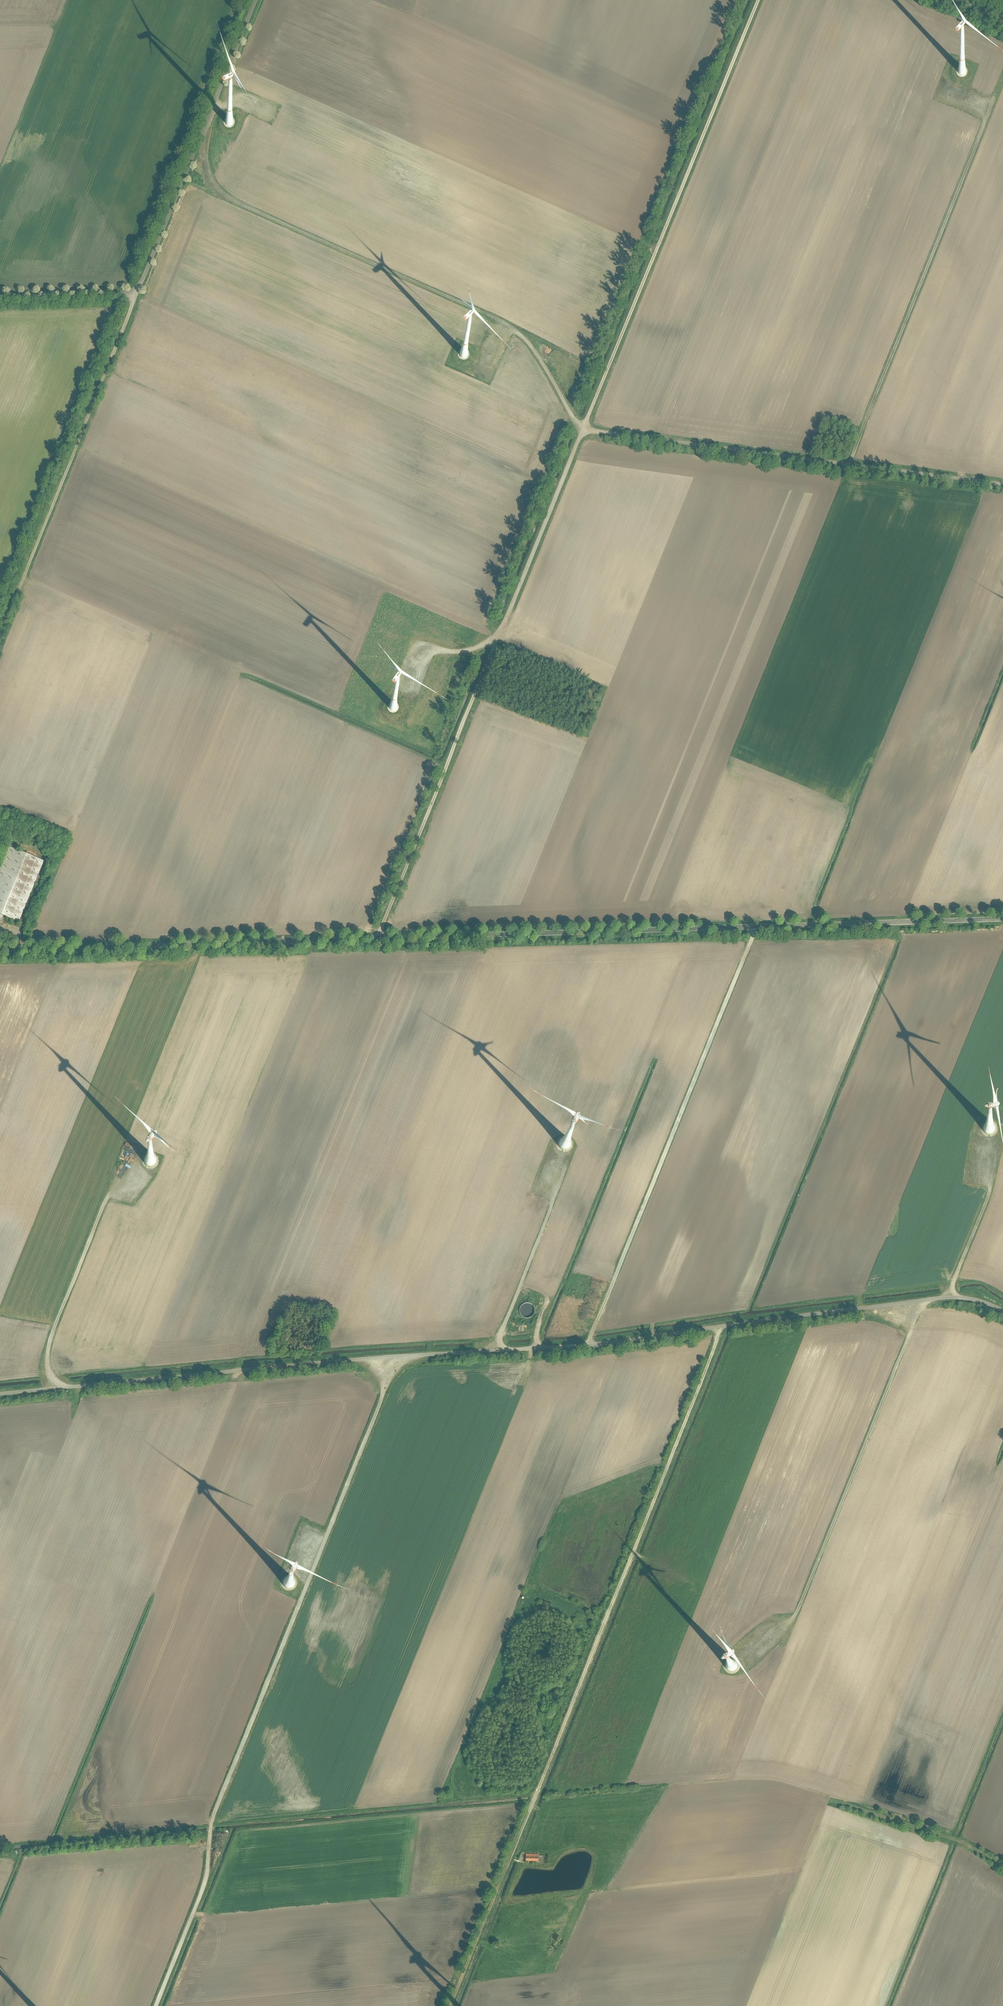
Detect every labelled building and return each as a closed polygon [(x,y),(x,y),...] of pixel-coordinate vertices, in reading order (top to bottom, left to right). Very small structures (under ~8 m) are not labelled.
[(6,847),(0,861),(0,915),(18,923),(43,862),(6,847)]
